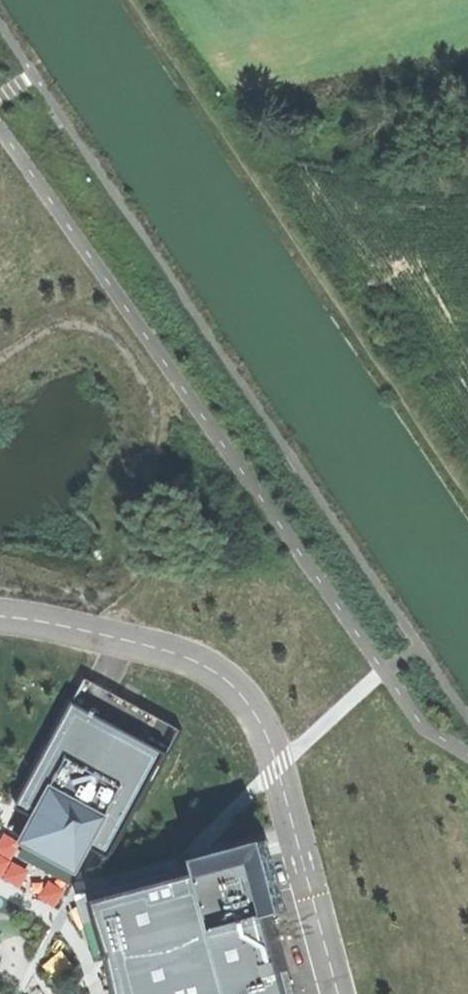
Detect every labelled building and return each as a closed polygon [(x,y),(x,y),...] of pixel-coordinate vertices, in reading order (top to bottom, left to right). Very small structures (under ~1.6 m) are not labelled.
[(18,807),(37,818),(24,842),(79,871),(93,848),(112,858),(169,753),(75,701),(18,807)] [(202,857),(204,871),(259,858),(274,913),(288,910),(270,841),(202,857)] [(274,913),(259,858),(204,871),(96,900),(106,932),(116,967),(123,993),(295,993),(274,913)]
